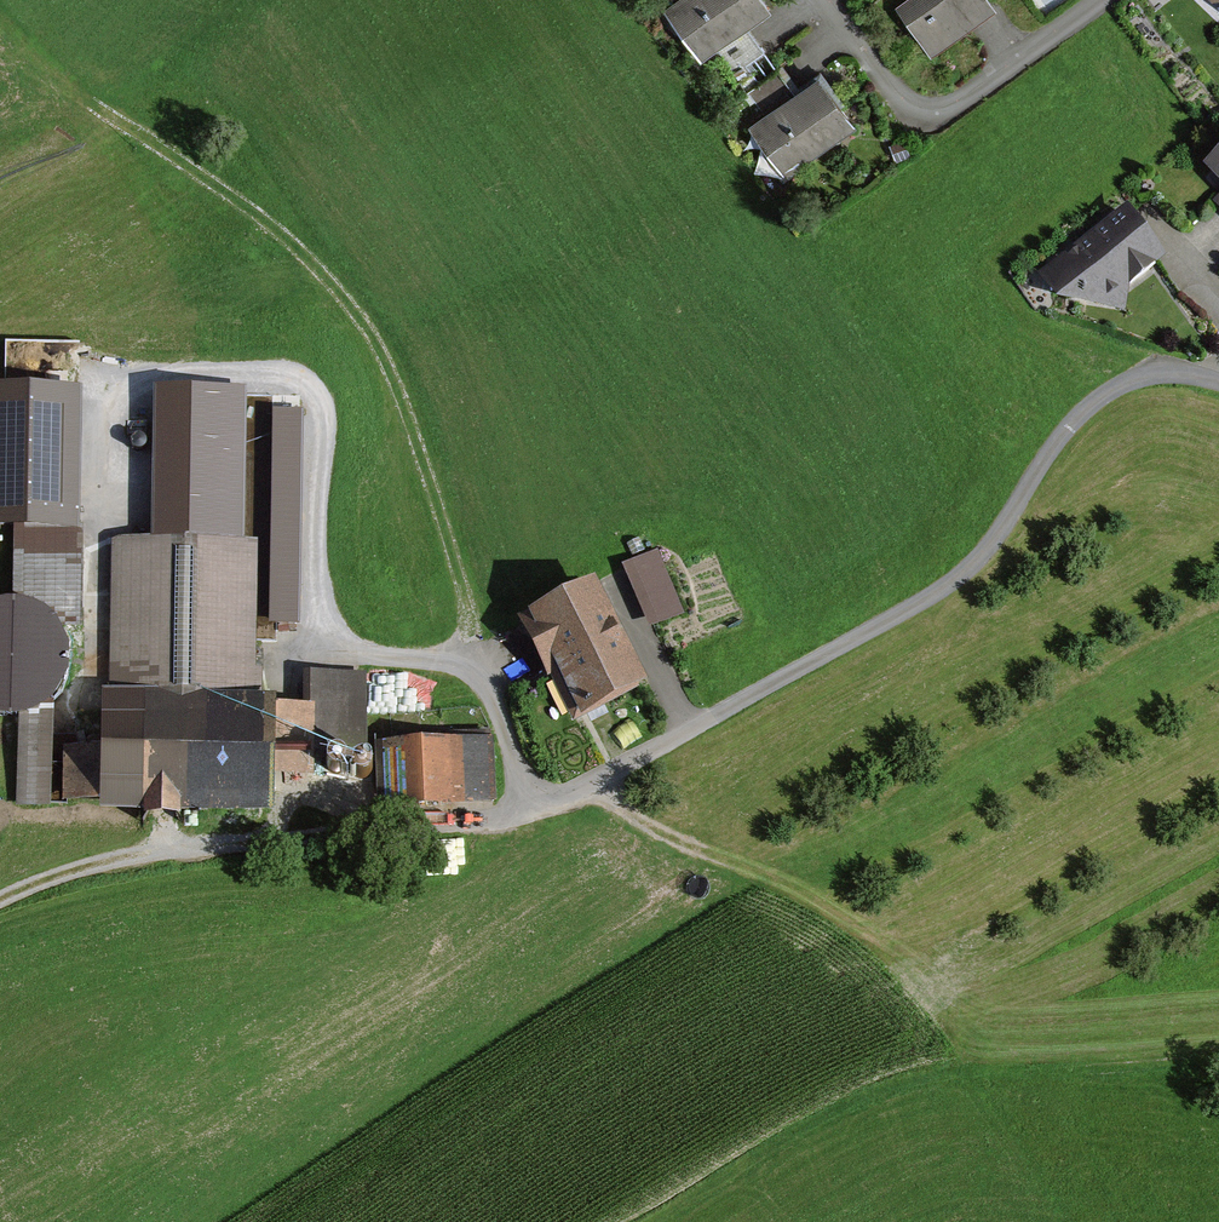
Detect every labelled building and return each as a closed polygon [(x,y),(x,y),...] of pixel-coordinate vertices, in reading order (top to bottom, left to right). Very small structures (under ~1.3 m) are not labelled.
[(756,0),(688,0),(675,10),(704,49),(760,5),(756,0)] [(977,0),(904,0),(888,11),(921,58),(985,12),(977,0)] [(791,169),(846,128),(811,82),(756,123),(791,169)] [(1211,160),(1218,169),(1218,153),(1211,160)] [(1159,269),(1125,216),(1042,270),(1060,296),(1100,307),(1159,269)] [(79,528),(80,386),(0,385),(0,528),(13,528),(79,528)] [(273,414),(270,626),(301,626),(303,414),(273,414)] [(79,528),(13,528),(12,628),(82,628),(82,528),(79,528)] [(265,543),(112,540),(108,749),(63,749),(63,794),(107,795),(107,805),(260,808),(261,752),(367,754),(368,676),(308,675),(307,706),(262,705),(265,543)] [(649,627),(687,613),(662,548),(624,563),(649,627)] [(594,583),(523,619),(572,716),(643,680),(594,583)] [(19,804),(62,804),(62,762),(56,762),(56,710),(19,710),(19,804)] [(491,739),(391,743),(394,811),(494,806),(491,739)]
